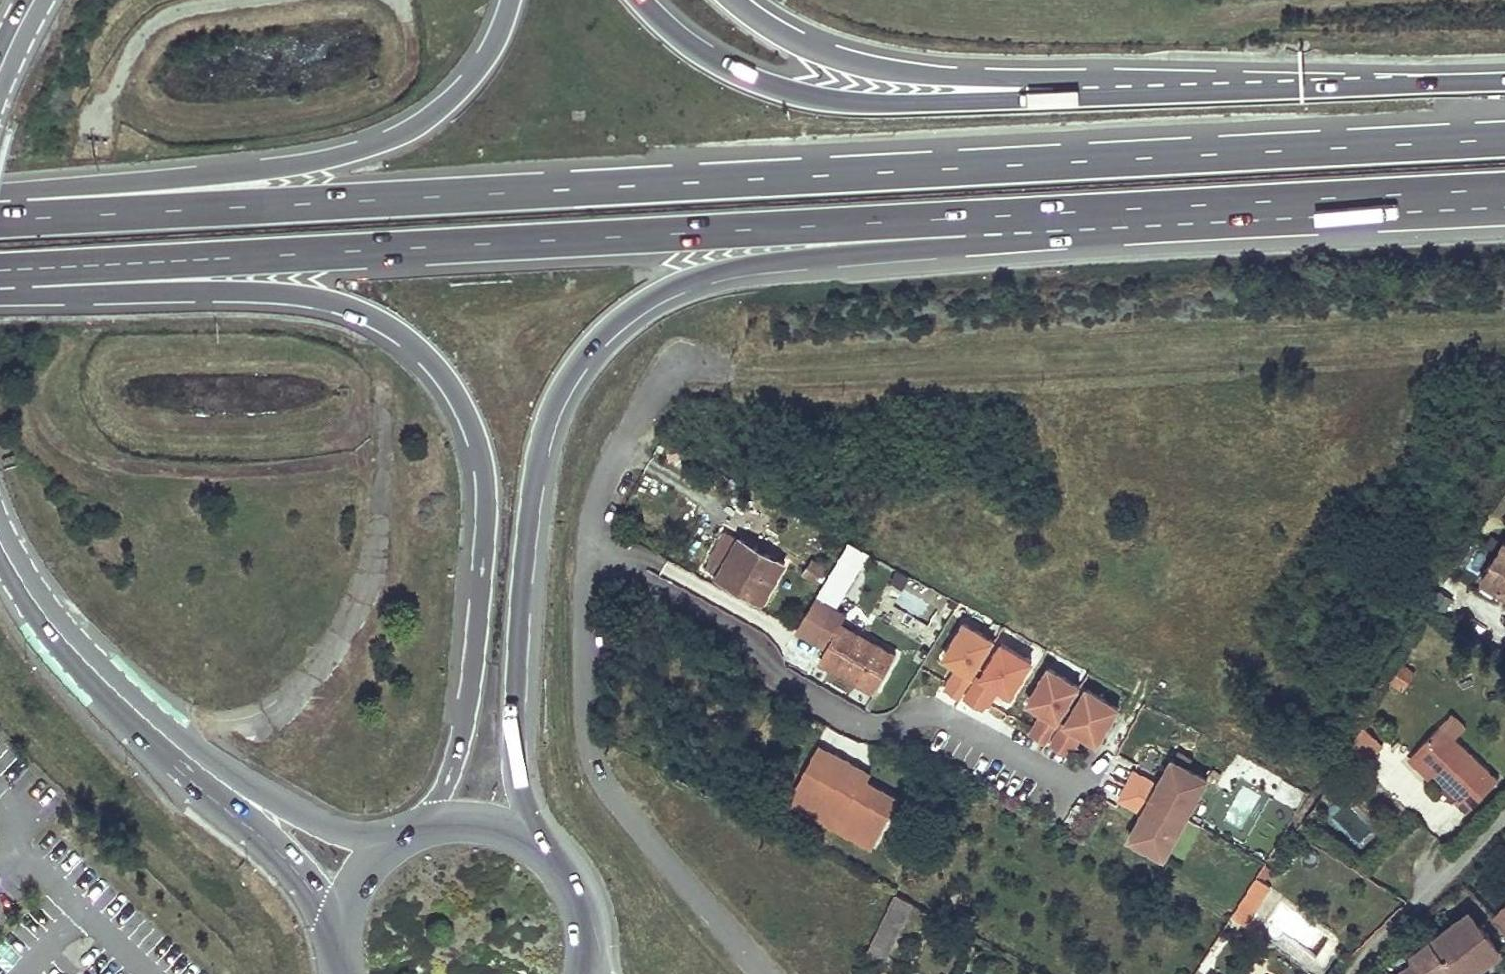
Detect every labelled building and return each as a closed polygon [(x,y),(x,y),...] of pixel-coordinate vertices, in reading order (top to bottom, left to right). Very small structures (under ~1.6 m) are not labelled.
[(782,562),(753,546),(724,530),(704,568),(760,599),(782,562)] [(1504,593),(1504,539),(1481,580),(1504,593)] [(864,553),(846,543),(838,557),(816,595),(799,622),(829,640),(822,652),(841,663),(838,669),(873,689),(893,654),(838,624),(844,612),(834,605),(855,567),(864,553)] [(802,571),(809,576),(815,580),(823,567),(811,559),(802,571)] [(946,691),(960,699),(994,642),(963,624),(942,658),(960,668),(946,691)] [(1001,645),(966,702),(980,709),(993,687),(1011,698),(1032,664),(1001,645)] [(841,663),(822,652),(819,658),(838,669),(841,663)] [(1414,671),(1398,662),(1386,681),(1401,691),(1414,671)] [(1030,736),(1044,743),(1078,687),(1047,668),(1027,702),(1044,713),(1030,736)] [(1085,689),(1051,747),(1064,754),(1077,732),(1095,742),(1116,708),(1085,689)] [(1465,728),(1450,714),(1439,725),(1454,740),(1465,728)] [(1454,740),(1439,725),(1410,754),(1431,773),(1453,794),(1448,798),(1466,815),(1498,782),(1454,740)] [(1365,769),(1383,745),(1361,729),(1343,754),(1365,769)] [(897,799),(856,776),(860,769),(832,754),(826,766),(810,757),(795,785),(811,794),(809,798),(877,836),(897,799)] [(1431,773),(1410,754),(1407,759),(1427,778),(1431,773)] [(1132,772),(1125,785),(1184,818),(1206,778),(1170,759),(1156,784),(1132,772)] [(1125,785),(1117,799),(1141,812),(1127,838),(1162,857),(1184,818),(1125,785)] [(1359,844),(1374,828),(1344,799),(1329,814),(1359,844)] [(1267,884),(1254,876),(1235,907),(1248,915),(1267,884)] [(881,960),(896,931),(910,902),(893,893),(865,952),(881,960)] [(1494,916),(1504,927),(1504,905),(1494,916)] [(972,915),(959,909),(952,924),(964,931),(972,915)] [(1411,956),(1408,968),(1400,973),(1454,973),(1455,973),(1470,973),(1499,952),(1469,912),(1411,956)] [(952,929),(950,933),(947,937),(960,944),(964,936),(952,929)]
